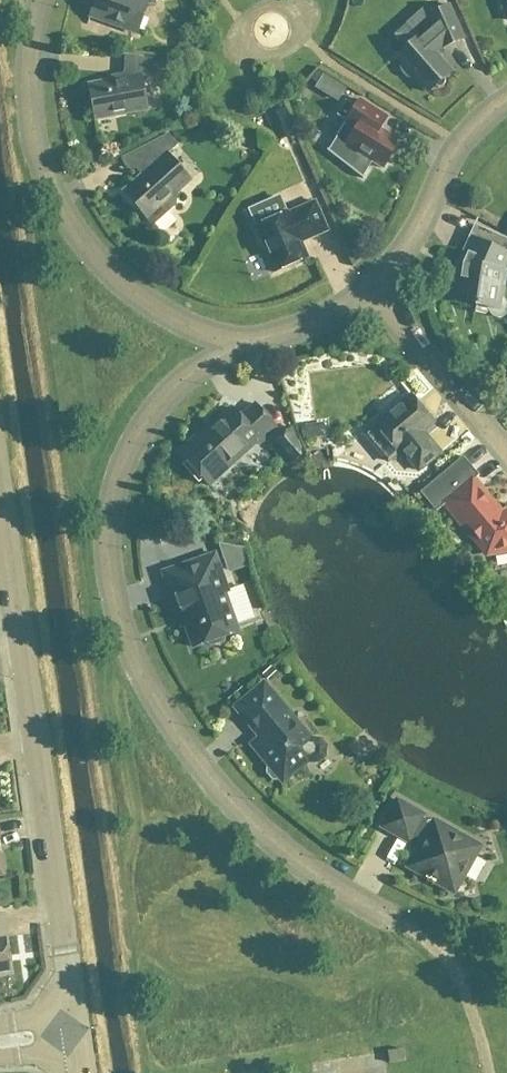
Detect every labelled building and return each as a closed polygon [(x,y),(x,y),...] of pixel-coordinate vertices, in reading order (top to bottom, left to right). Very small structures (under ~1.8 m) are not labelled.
[(89,1),(93,8),(89,17),(136,34),(148,2),(155,4),(157,0),(91,0),(89,1)] [(427,94),(434,88),(435,89),(436,89),(438,90),(439,90),(441,89),(442,89),(443,88),(444,86),(444,85),(445,84),(445,82),(444,81),(443,80),(450,73),(435,56),(442,50),(463,40),(448,7),(426,16),(429,23),(415,35),(418,38),(395,58),(400,64),(400,68),(401,72),(406,78),(410,79),(414,79),(427,94)] [(191,43),(178,40),(174,54),(188,57),(191,43)] [(124,58),(123,80),(88,86),(95,121),(146,112),(140,79),(154,76),(151,60),(124,58)] [(336,117),(345,123),(328,152),(327,151),(326,152),(362,180),(363,179),(362,178),(372,163),(382,170),(388,162),(391,164),(397,153),(394,151),(399,143),(380,131),(387,119),(359,101),(354,108),(345,102),(336,117)] [(153,166),(124,192),(123,192),(122,193),(165,241),(166,240),(153,225),(174,206),(174,203),(171,199),(189,183),(190,183),(191,182),(167,156),(177,146),(167,135),(143,148),(153,166)] [(288,214),(287,214),(254,228),(274,274),(307,259),(300,243),(308,239),(308,241),(327,232),(314,203),(288,214)] [(464,264),(463,264),(461,264),(460,265),(458,266),(457,267),(456,268),(455,269),(455,271),(451,297),(475,301),(474,307),(488,309),(488,313),(492,317),(496,319),(502,319),(506,316),(506,313),(506,305),(504,302),(500,300),(505,271),(506,265),(506,241),(475,226),(463,254),(468,256),(464,264)] [(410,397),(374,427),(364,436),(387,463),(400,452),(418,472),(440,454),(422,433),(433,424),(410,397)] [(238,421),(255,440),(259,445),(276,429),(254,405),(253,406),(254,407),(240,420),(238,421)] [(238,421),(240,420),(231,410),(199,439),(197,437),(178,454),(199,477),(211,466),(218,474),(221,474),(232,464),(232,461),(255,440),(238,421)] [(322,424),(302,427),(304,442),(324,439),(322,424)] [(291,429),(271,447),(289,467),(300,457),(291,429)] [(494,516),(488,509),(493,505),(473,481),(478,477),(462,458),(420,494),(436,513),(444,506),(486,556),(494,555),(495,559),(506,557),(506,514),(494,516)] [(214,555),(162,574),(178,620),(182,618),(192,649),(205,644),(210,647),(222,643),(224,637),(237,633),(223,594),(227,592),(214,555)] [(242,626),(259,620),(247,586),(230,592),(242,626)] [(268,669),(259,677),(264,683),(273,675),(268,669)] [(309,742),(272,696),(263,686),(238,706),(263,737),(252,746),(268,765),(266,767),(266,774),(271,781),(279,782),(281,781),(282,782),(307,761),(316,762),(322,757),(322,748),(318,743),(309,742)] [(421,820),(423,817),(396,801),(381,829),(408,844),(410,840),(420,845),(407,869),(453,895),(479,848),(433,822),(431,826),(421,820)] [(10,972),(5,939),(0,940),(0,974),(10,972)] [(405,1062),(403,1051),(388,1053),(389,1064),(405,1062)]
